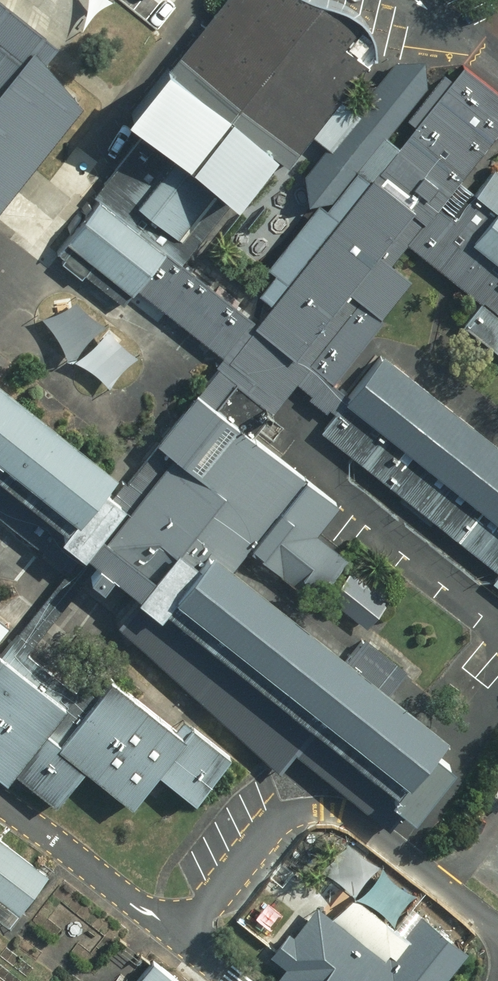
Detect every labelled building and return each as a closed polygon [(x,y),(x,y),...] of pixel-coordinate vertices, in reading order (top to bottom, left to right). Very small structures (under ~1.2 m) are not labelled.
[(14,189),(85,100),(33,59),(52,36),(7,0),(0,0),(0,178),(14,189)] [(126,119),(151,136),(234,198),(245,204),(287,153),(297,161),(316,140),(346,98),(379,53),(378,38),(369,18),(347,5),(326,0),(223,0),(215,9),(126,119)] [(464,63),(403,144),(391,135),(434,79),(431,57),(396,62),(362,110),(346,98),(316,140),(326,147),(307,173),(311,211),(269,268),(273,271),(258,292),(271,302),(258,320),(184,264),(234,198),(151,136),(62,253),(131,304),(141,291),(223,353),(196,389),(257,434),(298,381),(334,408),(349,388),(314,362),(361,299),(387,318),(417,279),(397,265),(406,253),(460,184),(497,131),(497,88),(464,63)] [(406,253),(475,308),(460,328),(497,358),(497,172),(495,170),(474,195),(460,184),(406,253)] [(53,318),(42,320),(51,331),(62,346),(67,359),(69,364),(73,365),(76,362),(81,352),(90,341),(101,332),(109,328),(101,324),(91,319),(82,310),(77,303),(73,309),(64,314),(53,318)] [(114,339),(109,332),(104,341),(94,351),(85,358),(76,363),(86,368),(97,376),(104,384),(111,392),(115,383),(122,373),(132,365),(141,359),(131,355),(119,345),(114,339)] [(381,352),(349,388),(334,408),(312,437),(497,584),(497,445),(381,352)] [(72,532),(118,472),(0,382),(0,477),(72,532)] [(72,532),(163,602),(209,545),(233,563),(255,540),(325,595),(351,564),(314,535),(338,499),(257,434),(196,389),(191,384),(72,532)] [(209,545),(163,602),(409,800),(456,743),(233,563),(209,545)] [(49,809),(83,763),(136,803),(161,769),(202,800),(231,761),(113,674),(86,710),(0,646),(0,773),(49,809)] [(0,834),(0,898),(20,914),(51,874),(0,834)] [(323,865),(323,868),(334,873),(344,880),(351,886),(355,890),(357,891),(361,886),(366,879),(374,872),(381,866),(373,859),(362,852),(355,844),(350,838),(347,838),(344,844),(336,854),(329,862),(323,865)] [(367,890),(358,894),(368,898),(381,907),(391,917),(396,924),(398,921),(401,914),(405,906),(412,898),(420,892),(409,888),(402,884),(392,876),(383,867),(379,876),(375,883),(367,890)] [(279,980),(449,980),(469,955),(422,918),(387,963),(317,909),(293,939),(289,936),(270,960),(286,972),(279,980)] [(131,980),(190,980),(152,953),(131,980)]
